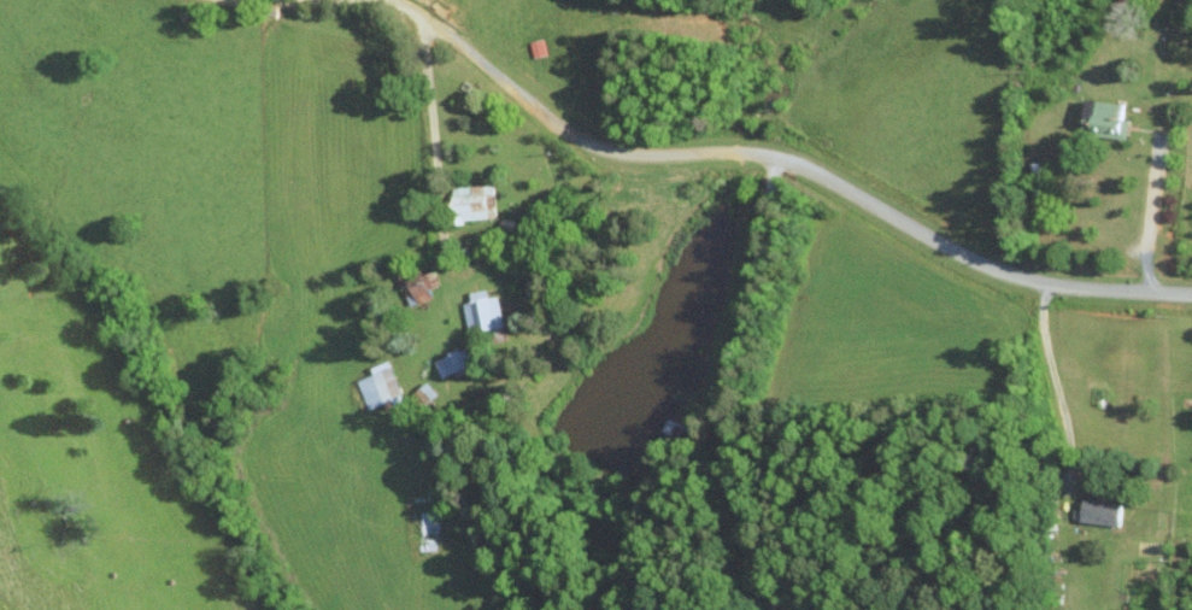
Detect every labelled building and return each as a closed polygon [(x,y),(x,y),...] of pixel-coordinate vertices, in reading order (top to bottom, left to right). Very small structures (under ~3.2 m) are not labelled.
[(1123,137),(1125,119),(1118,118),(1120,103),(1080,98),(1076,132),(1123,137)] [(491,184),(447,186),(448,221),(493,219),(491,184)] [(427,288),(436,284),(430,268),(408,276),(410,283),(400,286),(407,306),(430,298),(427,288)] [(494,295),(484,297),(482,289),(466,292),(468,301),(459,302),(465,332),(500,325),(494,295)] [(431,357),(437,375),(465,368),(460,349),(431,357)] [(372,374),(357,379),(366,409),(401,398),(389,360),(370,366),(372,374)] [(412,391),(424,404),(435,394),(424,381),(412,391)] [(1115,524),(1116,503),(1078,501),(1077,522),(1115,524)]
